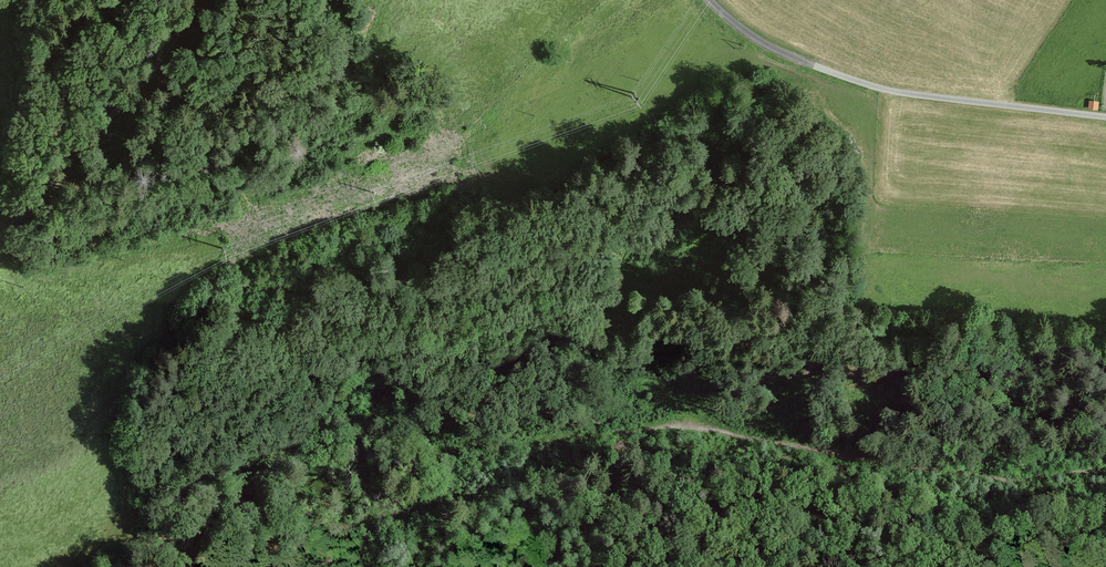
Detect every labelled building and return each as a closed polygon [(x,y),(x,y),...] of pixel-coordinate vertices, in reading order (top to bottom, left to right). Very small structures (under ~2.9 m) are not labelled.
[(1088,109),(1098,110),(1099,102),(1089,101),(1088,109)]
